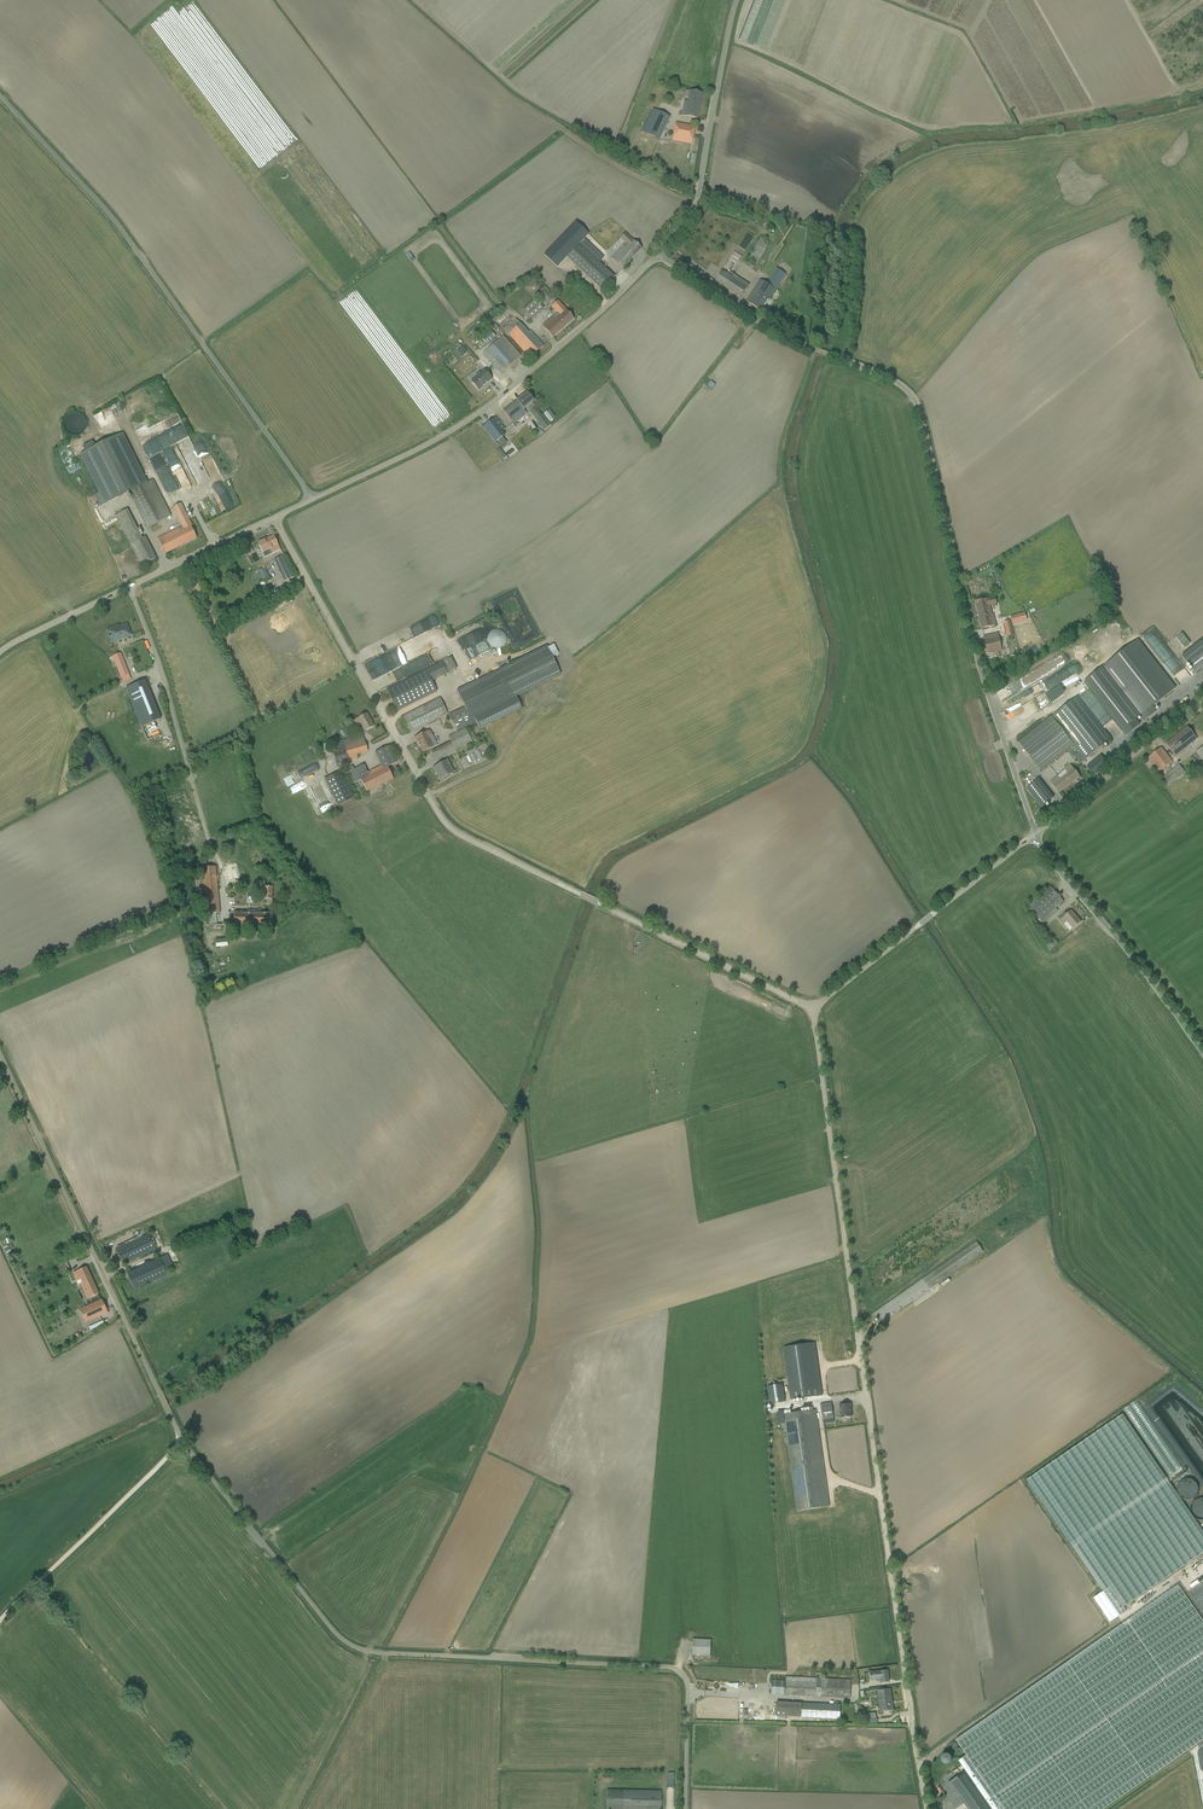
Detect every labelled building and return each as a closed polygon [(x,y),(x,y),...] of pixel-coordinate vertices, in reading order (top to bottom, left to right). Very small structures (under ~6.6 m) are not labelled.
[(681,116),(696,119),(701,93),(685,90),(684,97),(688,98),(688,102),(684,101),(681,116)] [(670,117),(652,109),(641,132),(659,140),(670,117)] [(672,141),(691,144),(695,127),(675,123),(672,141)] [(621,270),(641,248),(624,233),(618,239),(624,244),(610,259),(621,270)] [(587,240),(569,258),(604,292),(617,278),(602,263),(607,258),(587,240)] [(762,267),(770,247),(759,242),(751,262),(762,267)] [(715,281),(740,298),(748,286),(723,269),(715,281)] [(761,312),(776,291),(759,280),(745,301),(761,312)] [(534,321),(547,310),(538,300),(525,311),(534,321)] [(552,338),(574,320),(557,300),(550,306),(556,313),(542,326),(552,338)] [(547,347),(533,332),(530,334),(518,320),(506,330),(532,360),(547,347)] [(496,324),(492,328),(498,335),(502,331),(496,324)] [(485,340),(491,345),(498,338),(492,332),(485,340)] [(503,376),(524,357),(505,337),(485,356),(503,376)] [(465,348),(460,353),(465,358),(470,353),(465,348)] [(478,391),(491,380),(483,370),(470,381),(478,391)] [(508,419),(533,402),(527,393),(502,410),(508,419)] [(486,427),(497,445),(510,436),(498,419),(486,427)] [(177,427),(173,432),(178,436),(182,432),(177,427)] [(102,508),(133,495),(148,530),(173,519),(157,481),(149,485),(128,436),(83,455),(101,495),(97,497),(102,508)] [(499,444),(501,448),(508,444),(506,440),(499,444)] [(95,451),(92,445),(85,448),(88,454),(95,451)] [(168,456),(181,494),(193,490),(186,472),(189,471),(181,450),(175,452),(176,453),(168,456)] [(499,452),(505,459),(508,457),(502,450),(499,452)] [(227,485),(219,488),(227,512),(236,509),(227,485)] [(142,568),(159,561),(149,538),(144,540),(131,511),(119,516),(142,568)] [(163,553),(195,539),(188,525),(156,539),(163,553)] [(271,555),(280,551),(272,536),(263,541),(271,555)] [(276,609),(286,605),(284,599),(273,603),(276,609)] [(976,603),(982,630),(997,627),(992,606),(997,605),(996,599),(976,603)] [(1014,625),(1029,625),(1029,616),(1014,617),(1014,625)] [(406,643),(440,629),(436,621),(403,635),(406,643)] [(111,644),(130,636),(125,623),(106,630),(111,644)] [(1007,624),(1009,640),(1016,639),(1014,623),(1007,624)] [(496,641),(496,645),(504,645),(504,635),(500,635),(500,629),(489,629),(489,641),(496,641)] [(989,655),(1004,654),(1002,636),(987,637),(989,655)] [(1142,642),(1105,669),(1145,724),(1159,714),(1156,708),(1179,691),(1142,642)] [(552,650),(458,688),(467,709),(451,715),(459,734),(450,738),(453,744),(433,752),(438,763),(476,747),(468,729),(480,724),(482,728),(525,711),(519,696),(564,678),(552,650)] [(125,684),(133,681),(125,654),(116,657),(125,684)] [(438,691),(434,681),(459,671),(455,660),(388,687),(398,712),(436,697),(434,692),(438,691)] [(130,688),(143,729),(163,723),(150,682),(130,688)] [(1031,690),(1001,706),(1008,718),(1038,701),(1031,690)] [(1093,691),(1020,742),(1043,774),(1077,749),(1081,755),(1077,757),(1083,765),(1114,742),(1089,706),(1099,699),(1093,691)] [(415,732),(451,717),(443,699),(407,715),(415,732)] [(362,732),(374,726),(367,713),(355,719),(362,732)] [(1175,757),(1196,740),(1186,728),(1165,745),(1175,757)] [(154,735),(149,736),(150,740),(161,738),(159,730),(153,731),(154,735)] [(346,730),(341,733),(345,739),(350,736),(346,730)] [(413,738),(421,754),(433,747),(425,731),(413,738)] [(360,756),(371,753),(368,743),(356,747),(354,739),(334,745),(340,766),(361,760),(360,756)] [(322,747),(325,759),(333,756),(330,744),(322,747)] [(368,793),(397,782),(391,768),(399,765),(392,747),(377,753),(383,768),(370,773),(367,766),(356,770),(355,767),(349,770),(355,785),(364,782),(368,793)] [(1175,765),(1165,749),(1149,760),(1160,776),(1175,765)] [(475,766),(486,760),(481,751),(470,757),(475,766)] [(439,782),(454,773),(446,761),(432,770),(439,782)] [(290,787),(322,771),(318,764),(286,779),(290,787)] [(1059,795),(1080,778),(1070,766),(1050,783),(1059,795)] [(1170,787),(1188,776),(1182,767),(1164,778),(1170,787)] [(345,773),(328,779),(339,808),(356,801),(345,773)] [(1044,809),(1056,800),(1042,780),(1029,789),(1044,809)] [(222,868),(204,869),(205,877),(209,877),(212,883),(215,882),(215,886),(211,887),(211,892),(212,895),(212,899),(219,898),(220,898),(222,904),(226,904),(225,882),(222,875),(222,873),(221,870),(218,870),(222,868)] [(1056,885),(1035,905),(1051,921),(1072,900),(1056,885)] [(1070,931),(1081,921),(1071,909),(1060,918),(1070,931)] [(231,925),(271,926),(271,913),(231,912),(231,925)] [(160,1241),(132,1252),(135,1261),(164,1250),(160,1241)] [(19,1243),(10,1247),(12,1252),(21,1248),(19,1243)] [(137,1278),(173,1264),(176,1272),(182,1269),(175,1253),(168,1256),(167,1252),(163,1253),(164,1257),(149,1263),(148,1260),(132,1267),(137,1278)] [(87,1284),(94,1299),(107,1292),(94,1264),(79,1271),(86,1285),(87,1284)] [(173,1265),(138,1278),(142,1288),(177,1275),(173,1265)] [(89,1307),(92,1320),(117,1315),(114,1302),(89,1307)] [(96,1325),(98,1330),(112,1324),(110,1319),(96,1325)] [(822,1395),(814,1343),(782,1347),(790,1399),(822,1395)] [(785,1401),(783,1384),(767,1386),(770,1403),(785,1401)] [(826,1421),(836,1420),(834,1403),(824,1405),(826,1421)] [(841,1418),(852,1417),(850,1404),(839,1405),(841,1418)] [(830,1505),(815,1408),(782,1413),(797,1510),(830,1505)] [(1120,1412),(1025,1478),(1118,1612),(1202,1553),(1202,1531),(1120,1412)] [(1202,1737),(1202,1627),(1174,1587),(955,1740),(966,1754),(956,1761),(974,1787),(959,1798),(967,1808),(1101,1808),(1202,1737)] [(695,1658),(713,1658),(714,1640),(695,1640),(695,1658)] [(880,1683),(890,1682),(888,1670),(870,1672),(870,1681),(879,1680),(880,1683)] [(852,1700),(854,1681),(788,1677),(788,1681),(774,1681),(773,1696),(788,1697),(788,1688),(796,1688),(796,1693),(798,1693),(798,1689),(801,1689),(801,1697),(852,1700)] [(881,1713),(894,1711),(891,1689),(877,1691),(881,1713)] [(843,1706),(778,1702),(777,1715),(837,1718),(837,1717),(842,1717),(843,1706)] [(954,1756),(950,1747),(943,1751),(947,1760),(954,1756)] [(608,1790),(608,1808),(661,1808),(661,1790),(608,1790)]
